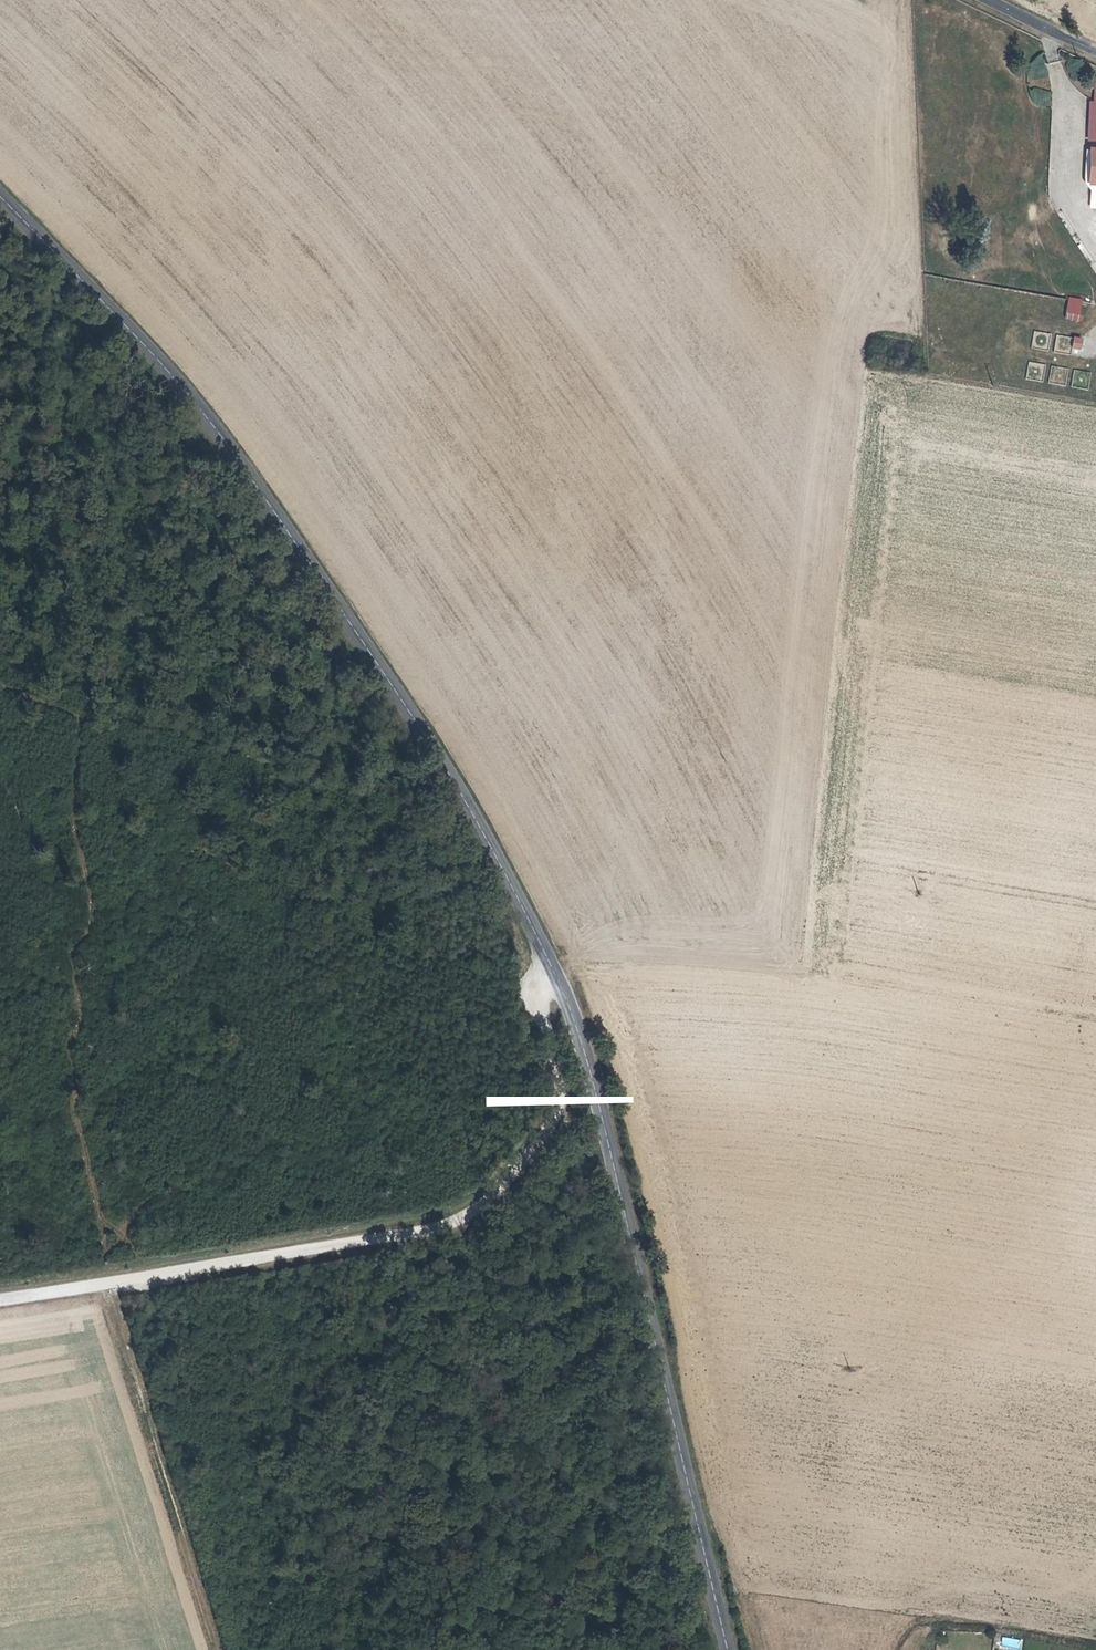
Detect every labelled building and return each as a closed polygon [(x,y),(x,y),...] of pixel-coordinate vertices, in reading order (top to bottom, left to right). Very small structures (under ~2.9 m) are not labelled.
[(1095,186),(1095,152),(1086,152),(1085,185),(1095,186)] [(1080,320),(1081,298),(1066,298),(1066,319),(1080,320)] [(1072,337),(1072,349),(1082,350),(1083,338),(1072,337)]
